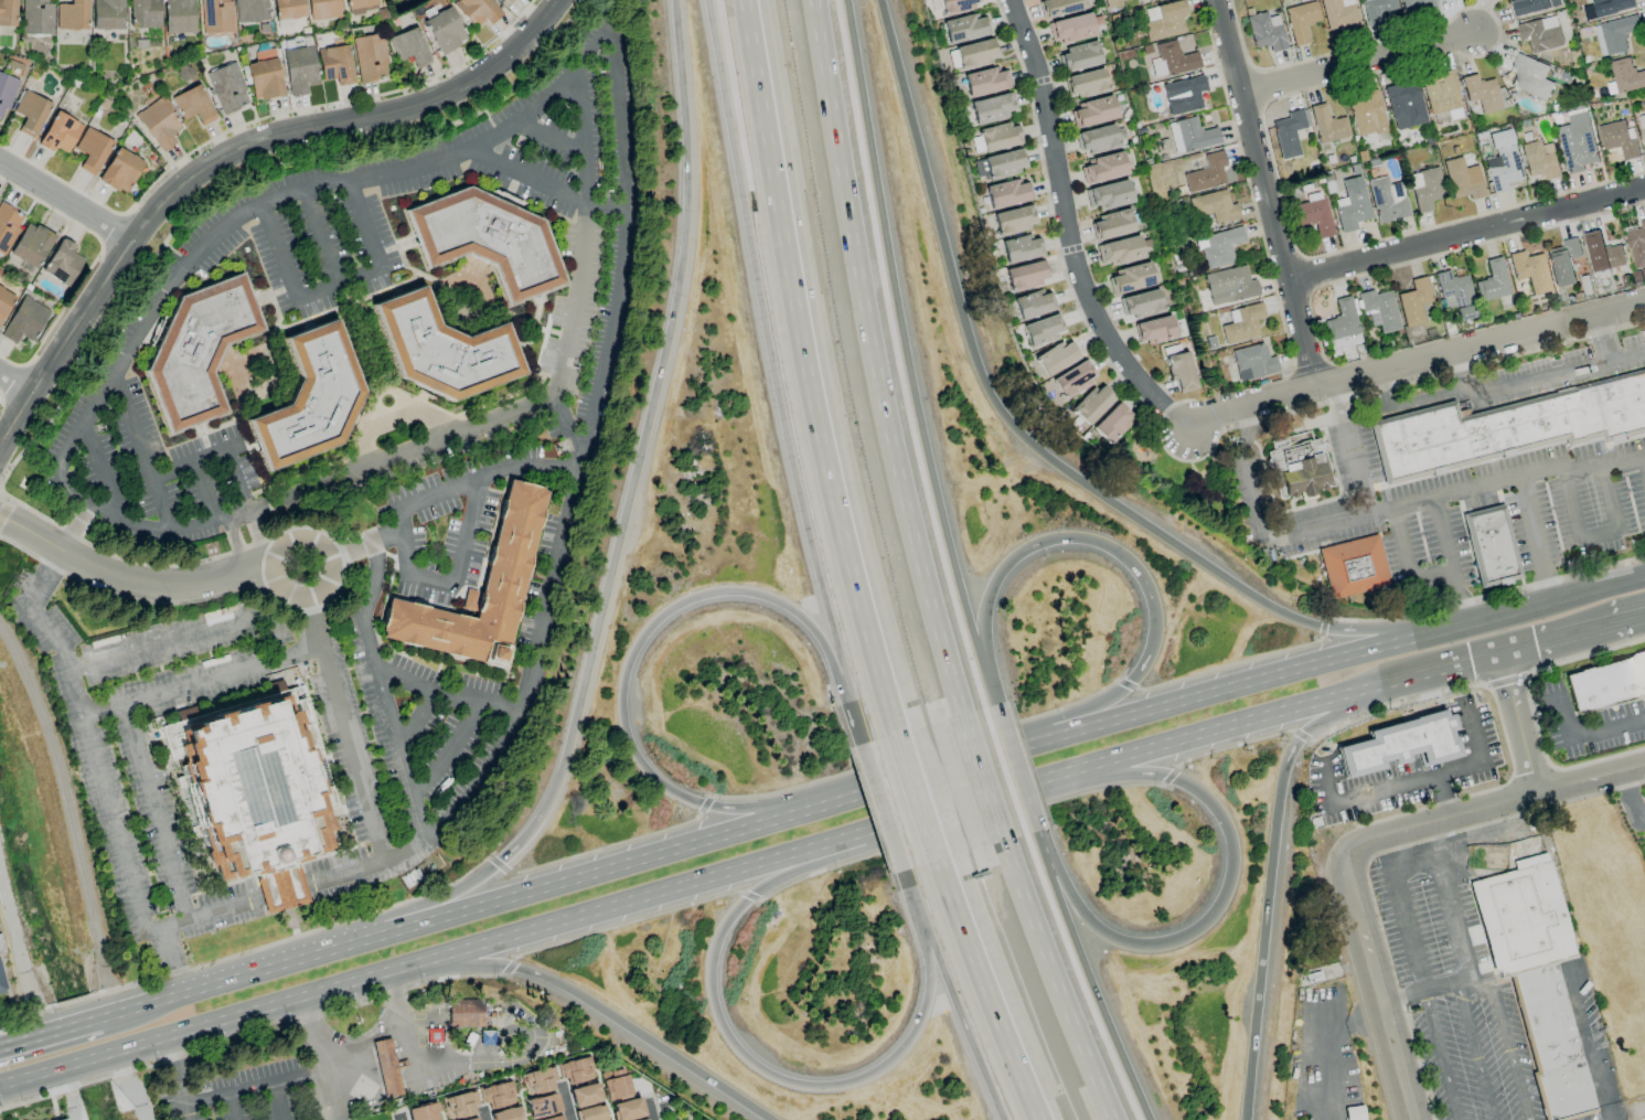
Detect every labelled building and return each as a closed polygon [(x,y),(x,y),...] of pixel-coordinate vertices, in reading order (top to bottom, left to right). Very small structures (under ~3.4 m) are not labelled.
[(15,26),(16,0),(0,0),(0,26),(15,26)] [(51,35),(52,4),(47,4),(47,0),(22,0),(21,34),(51,35)] [(69,4),(56,4),(55,29),(86,30),(87,0),(70,0),(69,4)] [(92,30),(123,29),(122,0),(91,0),(92,30)] [(159,29),(159,0),(129,0),(129,28),(159,29)] [(165,34),(195,33),(193,0),(164,0),(165,34)] [(233,32),(232,0),(200,0),(201,33),(233,32)] [(236,23),(267,21),(265,0),(234,0),(236,23)] [(302,0),(272,0),(275,21),(305,16),(302,0)] [(309,21),(339,18),(337,0),(307,0),(309,21)] [(347,14),(376,10),(374,0),(344,0),(347,14)] [(471,29),(484,20),(487,24),(500,16),(488,0),(455,0),(452,2),(471,29)] [(942,15),(981,6),(979,0),(939,0),(942,15)] [(1081,10),(1079,0),(1039,0),(1043,19),(1081,10)] [(1180,16),(1187,14),(1183,0),(1179,0),(1144,9),(1147,22),(1143,23),(1148,42),(1185,32),(1180,16)] [(1327,32),(1359,25),(1354,0),(1320,0),(1327,32)] [(1395,0),(1363,0),(1369,27),(1384,24),(1382,13),(1397,10),(1395,0)] [(1432,0),(1401,0),(1404,15),(1434,9),(1432,0)] [(1559,0),(1517,0),(1509,2),(1512,16),(1560,6),(1559,0)] [(1633,0),(1590,0),(1591,5),(1581,7),(1584,21),(1635,9),(1633,0)] [(1320,21),(1315,1),(1284,9),(1293,46),(1309,42),(1305,26),(1320,21)] [(437,54),(465,42),(450,7),(422,19),(437,54)] [(1095,34),(1089,12),(1047,24),(1053,46),(1095,34)] [(1270,52),(1285,49),(1278,15),(1267,18),(1266,12),(1246,16),(1252,48),(1268,45),(1270,52)] [(941,21),(947,45),(989,34),(985,16),(975,19),(974,14),(941,21)] [(1627,51),(1624,34),(1640,31),(1636,15),(1593,25),(1600,57),(1627,51)] [(1562,47),(1555,17),(1515,25),(1518,41),(1528,39),(1531,53),(1562,47)] [(415,69),(430,63),(415,26),(386,39),(396,61),(409,56),(415,69)] [(352,37),(357,82),(387,79),(382,34),(352,37)] [(960,70),(998,59),(992,38),(954,48),(960,70)] [(1200,67),(1196,52),(1180,56),(1175,40),(1154,45),(1163,77),(1200,67)] [(1063,48),(1065,54),(1059,56),(1063,73),(1101,64),(1096,41),(1063,48)] [(353,83),(346,45),(316,49),(321,81),(335,79),(336,86),(353,83)] [(289,97),(307,94),(305,83),(317,81),(311,46),(282,50),(289,97)] [(1509,86),(1545,101),(1552,83),(1542,79),(1548,67),(1516,53),(1510,67),(1516,70),(1509,86)] [(1616,94),(1644,87),(1644,70),(1634,73),(1629,57),(1608,62),(1616,94)] [(281,96),(277,59),(246,62),(251,100),(281,96)] [(219,114),(248,105),(235,63),(207,71),(219,114)] [(997,71),(996,66),(963,74),(968,97),(1010,87),(1006,69),(997,71)] [(1108,90),(1103,68),(1064,78),(1069,100),(1108,90)] [(1430,115),(1462,107),(1453,71),(1421,80),(1430,115)] [(2,122),(17,79),(0,73),(0,121),(2,122)] [(1467,102),(1478,100),(1481,114),(1501,110),(1494,78),(1478,82),(1477,74),(1461,77),(1467,102)] [(1198,92),(1206,90),(1203,75),(1163,85),(1171,116),(1202,108),(1198,92)] [(170,97),(182,120),(194,114),(200,126),(215,119),(198,84),(170,97)] [(1426,123),(1418,84),(1401,88),(1400,84),(1386,87),(1394,130),(1426,123)] [(1356,137),(1386,131),(1378,89),(1362,92),(1364,101),(1349,104),(1356,137)] [(23,117),(17,132),(34,139),(49,102),(22,90),(13,113),(23,117)] [(1005,119),(1004,112),(1016,109),(1012,92),(969,102),(974,125),(1005,119)] [(1070,112),(1075,129),(1117,118),(1111,95),(1078,104),(1079,109),(1070,112)] [(170,135),(180,128),(159,97),(134,114),(160,153),(175,143),(170,135)] [(1318,144),(1350,136),(1345,116),(1329,120),(1325,103),(1309,106),(1318,144)] [(1279,160),(1299,156),(1294,130),(1309,127),(1306,109),(1286,112),(1287,119),(1272,121),(1279,160)] [(54,146),(67,154),(82,126),(55,111),(36,145),(50,152),(54,146)] [(1597,162),(1586,112),(1567,116),(1568,125),(1556,127),(1567,175),(1583,171),(1582,165),(1597,162)] [(1637,114),(1644,155),(1644,113),(1637,114)] [(1174,154),(1220,143),(1216,127),(1199,131),(1196,116),(1167,123),(1174,154)] [(1597,126),(1602,150),(1619,147),(1622,161),(1639,158),(1632,128),(1627,129),(1625,120),(1597,126)] [(1021,144),(1017,122),(978,130),(982,152),(1021,144)] [(1080,155),(1119,146),(1113,124),(1075,133),(1080,155)] [(85,155),(78,168),(93,176),(112,141),(85,127),(73,149),(85,155)] [(1521,181),(1511,129),(1489,133),(1493,157),(1484,159),(1491,194),(1508,190),(1506,183),(1521,181)] [(1552,142),(1541,145),(1540,140),(1519,145),(1527,176),(1542,173),(1545,181),(1561,177),(1552,142)] [(97,180),(124,195),(143,162),(116,147),(97,180)] [(987,179),(1026,169),(1021,148),(982,158),(987,179)] [(1081,167),(1084,184),(1127,175),(1122,151),(1091,157),(1093,164),(1081,167)] [(1224,184),(1220,167),(1225,166),(1222,151),(1203,155),(1206,169),(1182,174),(1186,193),(1224,184)] [(1443,161),(1451,199),(1468,195),(1469,200),(1484,196),(1477,165),(1464,168),(1461,157),(1443,161)] [(1431,201),(1444,198),(1437,167),(1406,174),(1416,214),(1433,210),(1431,201)] [(1342,180),(1345,198),(1334,200),(1341,233),(1356,230),(1355,222),(1370,219),(1362,176),(1342,180)] [(1408,217),(1400,182),(1388,185),(1386,176),(1367,181),(1377,224),(1408,217)] [(1028,182),(1015,184),(1014,180),(984,187),(989,209),(1032,200),(1028,182)] [(1084,189),(1088,207),(1097,205),(1098,211),(1132,203),(1127,180),(1084,189)] [(508,306),(566,284),(542,221),(468,188),(406,212),(427,268),(467,254),(492,266),(508,306)] [(1188,197),(1192,217),(1211,214),(1213,224),(1240,220),(1236,203),(1228,205),(1225,190),(1188,197)] [(1317,239),(1334,235),(1325,198),(1292,206),(1297,226),(1314,222),(1317,239)] [(24,217),(0,203),(0,254),(3,256),(24,217)] [(992,214),(998,236),(1037,225),(1031,204),(992,214)] [(1133,233),(1130,211),(1090,218),(1094,240),(1133,233)] [(1644,267),(1644,219),(1638,221),(1640,228),(1624,231),(1633,269),(1644,267)] [(9,254),(35,269),(54,236),(28,221),(9,254)] [(1245,242),(1242,227),(1196,238),(1204,270),(1234,263),(1229,246),(1245,242)] [(1624,266),(1620,244),(1603,247),(1599,231),(1583,234),(1591,273),(1624,266)] [(1007,264),(1043,255),(1037,233),(1001,243),(1007,264)] [(1100,267),(1143,258),(1139,236),(1096,245),(1100,267)] [(71,253),(75,246),(60,237),(41,272),(67,287),(83,259),(71,253)] [(1575,284),(1569,259),(1580,256),(1576,238),(1560,241),(1561,247),(1546,250),(1554,289),(1575,284)] [(1541,253),(1525,257),(1523,251),(1508,254),(1515,281),(1527,277),(1532,296),(1551,291),(1541,253)] [(1489,278),(1474,281),(1478,301),(1509,295),(1502,257),(1485,260),(1489,278)] [(1049,281),(1043,259),(1005,270),(1011,292),(1049,281)] [(1112,296),(1154,284),(1148,261),(1114,271),(1116,275),(1107,278),(1112,296)] [(1209,305),(1258,297),(1256,279),(1248,281),(1245,267),(1204,273),(1209,305)] [(1475,312),(1465,274),(1451,278),(1449,270),(1433,274),(1442,310),(1453,307),(1456,317),(1475,312)] [(170,435),(227,413),(212,373),(224,345),(263,331),(242,275),(179,298),(146,373),(170,435)] [(1404,328),(1423,324),(1418,305),(1431,302),(1425,276),(1410,280),(1412,290),(1396,294),(1404,328)] [(372,306),(423,287),(438,326),(464,339),(505,323),(524,375),(452,403),(399,378),(372,306)] [(14,296),(0,288),(0,323),(14,296)] [(1124,320),(1163,309),(1157,288),(1118,299),(1124,320)] [(1359,293),(1366,327),(1378,324),(1380,333),(1399,329),(1390,291),(1373,295),(1372,290),(1359,293)] [(1051,292),(1042,293),(1041,291),(1014,296),(1018,319),(1055,312),(1051,292)] [(20,335),(31,342),(49,311),(23,295),(0,335),(0,336),(15,345),(20,335)] [(1334,299),(1338,317),(1323,320),(1331,356),(1341,354),(1343,361),(1356,358),(1354,352),(1362,350),(1350,296),(1334,299)] [(1228,310),(1231,324),(1220,326),(1224,344),(1258,338),(1255,320),(1264,318),(1262,304),(1228,310)] [(1028,346),(1064,336),(1058,314),(1022,325),(1028,346)] [(1139,346),(1175,336),(1169,315),(1133,324),(1139,346)] [(285,340),(334,320),(362,393),(339,445),(267,471),(248,420),(288,406),(300,378),(285,340)] [(1079,357),(1067,338),(1034,358),(1046,377),(1079,357)] [(1231,351),(1239,382),(1279,372),(1274,354),(1267,356),(1263,343),(1231,351)] [(1164,356),(1169,381),(1176,380),(1178,391),(1194,388),(1188,352),(1164,356)] [(1052,376),(1062,398),(1095,384),(1085,362),(1052,376)] [(1644,429),(1644,375),(1464,419),(1460,403),(1372,424),(1389,491),(1644,429)] [(1086,425),(1114,399),(1099,382),(1070,409),(1086,425)] [(1091,427),(1107,444),(1133,418),(1117,402),(1091,427)] [(1340,498),(1323,433),(1301,438),(1258,450),(1275,515),(1340,498)] [(387,597),(472,619),(508,480),(546,490),(501,668),(380,638),(382,632),(378,631),(387,597)] [(1467,518),(1507,508),(1526,583),(1486,594),(1467,518)] [(1323,554),(1382,538),(1396,590),(1336,606),(1323,554)] [(1561,679),(1644,654),(1644,696),(1573,717),(1561,679)] [(164,726),(282,692),(314,801),(322,826),(316,829),(321,849),(301,854),(303,861),(296,862),(303,886),(308,903),(266,915),(261,899),(254,874),(248,876),(247,870),(217,878),(213,861),(204,864),(164,726)] [(1334,751),(1364,743),(1361,734),(1442,712),(1443,717),(1449,715),(1453,733),(1450,734),(1457,759),(1420,769),(1417,754),(1376,766),(1377,771),(1342,780),(1334,751)] [(2,926),(5,926),(8,943),(20,941),(12,901),(11,901),(0,849),(0,914),(2,926)] [(1595,1112),(1555,962),(1573,957),(1545,852),(1512,862),(1514,870),(1466,883),(1491,970),(1497,969),(1499,977),(1506,974),(1532,1070),(1529,1071),(1543,1119),(1568,1119),(1595,1112)] [(448,1001),(448,1027),(484,1026),(483,1000),(448,1001)] [(371,1043),(384,1099),(402,1095),(388,1038),(371,1043)] [(594,1078),(588,1056),(558,1064),(564,1086),(594,1078)] [(557,1088),(550,1066),(521,1075),(527,1096),(557,1088)] [(629,1097),(625,1069),(601,1073),(605,1101),(629,1097)] [(485,1110),(515,1103),(511,1081),(480,1088),(485,1110)] [(573,1109),(601,1101),(595,1083),(568,1090),(573,1109)] [(478,1114),(474,1092),(443,1097),(447,1119),(478,1114)] [(560,1112),(555,1093),(525,1101),(530,1119),(560,1112)] [(613,1119),(615,1119),(642,1119),(641,1100),(612,1101),(613,1119)] [(435,1103),(407,1109),(409,1119),(439,1119),(435,1103)] [(604,1105),(576,1110),(578,1119),(607,1119),(604,1105)] [(517,1106),(490,1113),(491,1119),(520,1119),(517,1106)]
